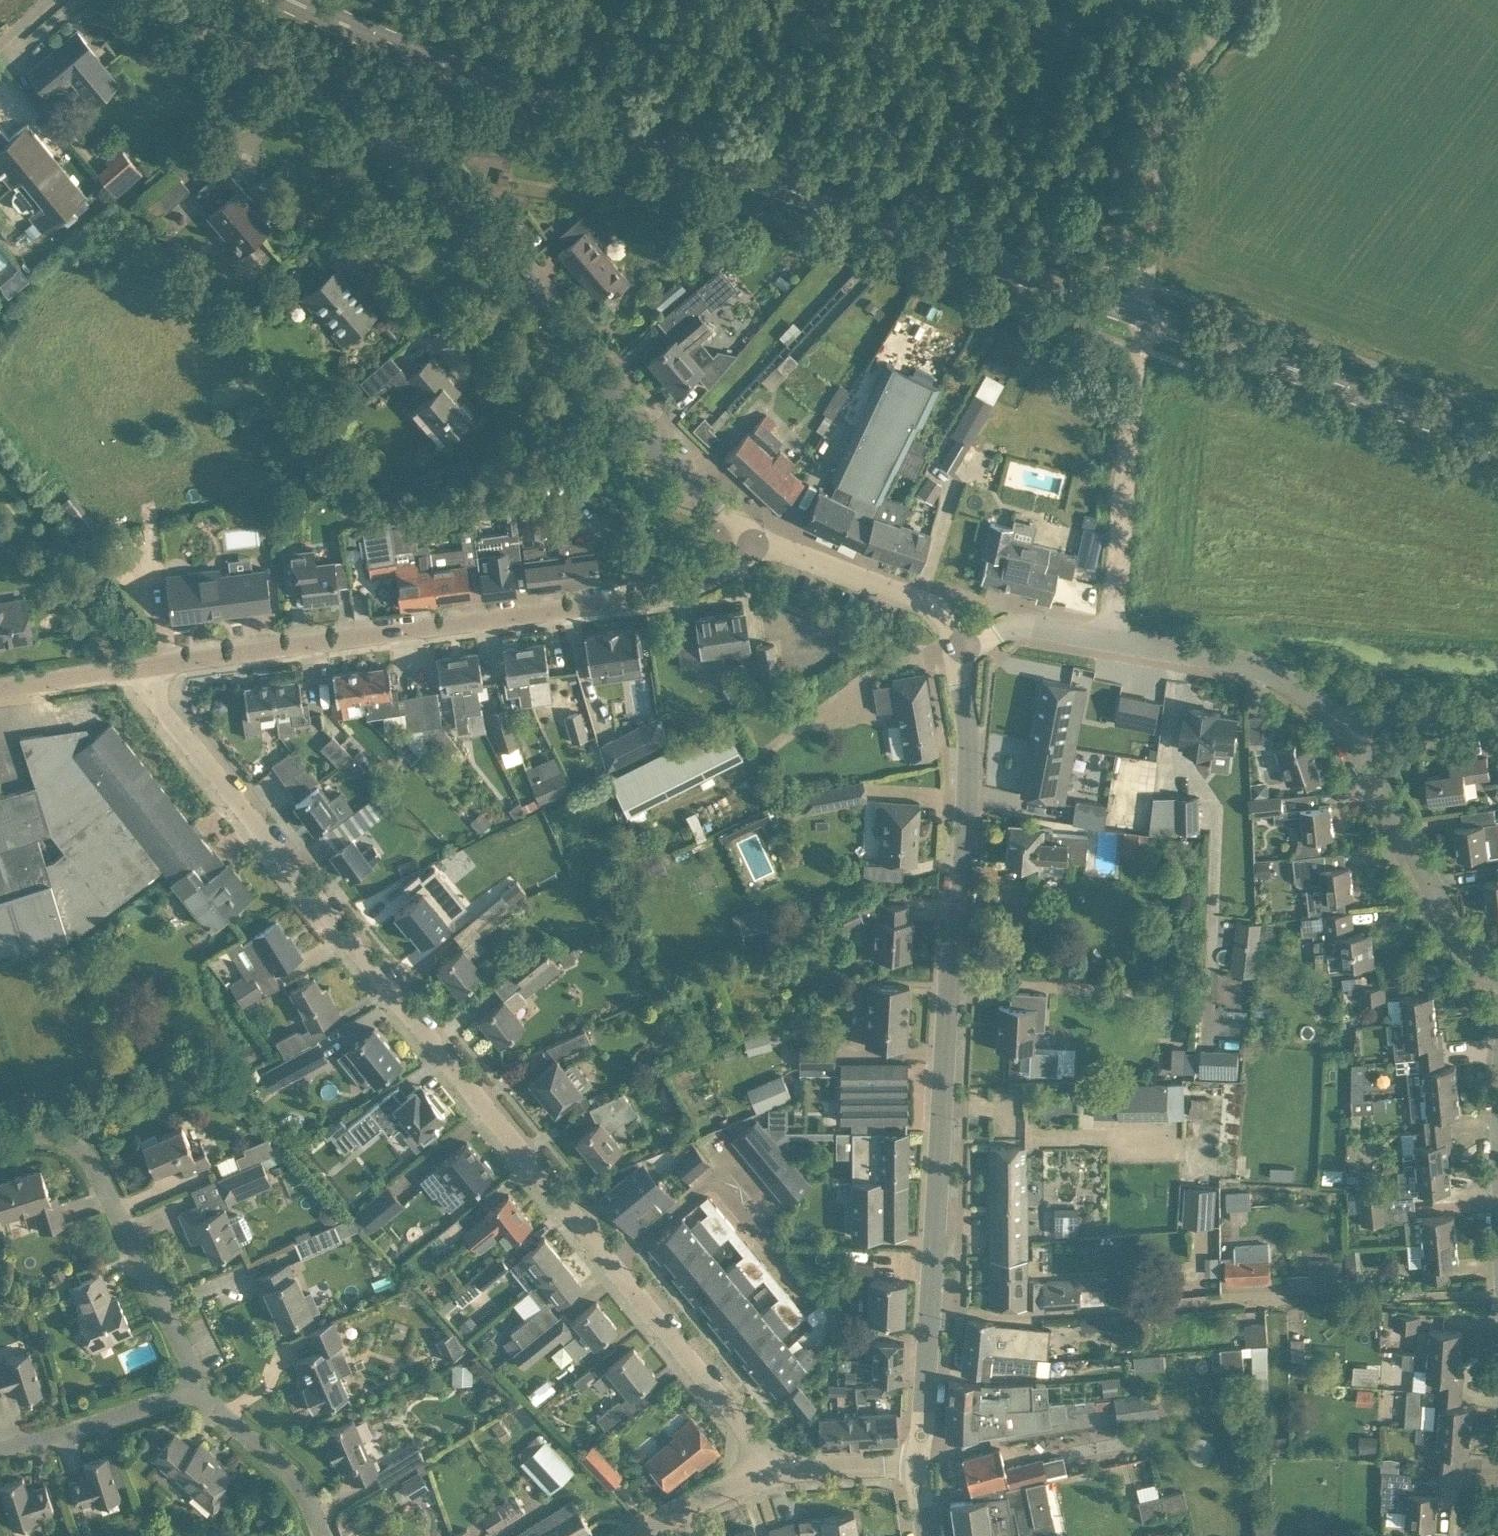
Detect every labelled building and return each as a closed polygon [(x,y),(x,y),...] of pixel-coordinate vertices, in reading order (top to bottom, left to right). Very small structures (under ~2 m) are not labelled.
[(29,69),(50,95),(71,77),(93,103),(118,83),(97,57),(99,55),(78,29),(29,69)] [(3,168),(0,170),(0,173),(12,187),(14,184),(16,187),(13,192),(12,197),(13,201),(15,205),(19,208),(24,209),(28,208),(32,206),(36,210),(30,215),(42,230),(61,215),(67,222),(78,214),(72,207),(88,194),(28,122),(9,138),(0,127),(0,164),(3,168)] [(108,162),(96,172),(117,195),(143,172),(119,145),(105,158),(108,162)] [(241,249),(254,238),(269,225),(251,203),(254,200),(225,166),(193,192),(241,249)] [(181,177),(157,197),(167,209),(191,189),(181,177)] [(593,204),(559,233),(567,244),(559,251),(599,297),(610,288),(615,293),(629,281),(593,238),(599,233),(598,232),(608,224),(605,220),(606,219),(593,204)] [(31,219),(24,226),(32,235),(40,229),(31,219)] [(18,273),(2,287),(7,293),(28,275),(19,265),(14,269),(18,273)] [(672,339),(650,358),(676,388),(698,367),(685,352),(711,329),(697,312),(703,306),(707,311),(734,288),(717,268),(656,321),(672,339)] [(336,269),(308,292),(302,298),(312,309),(319,304),(338,327),(333,331),(343,342),(375,314),(336,269)] [(291,271),(279,281),(287,291),(299,280),(291,271)] [(853,284),(848,290),(855,296),(869,280),(859,271),(849,281),(853,284)] [(679,279),(653,301),(662,311),(688,289),(679,279)] [(871,298),(864,305),(879,318),(885,310),(871,298)] [(807,331),(816,338),(829,322),(819,314),(807,331)] [(792,320),(780,334),(789,341),(801,327),(792,320)] [(786,347),(759,376),(772,388),(799,358),(786,347)] [(713,354),(710,357),(723,368),(736,353),(717,349),(713,354)] [(390,352),(359,378),(361,381),(370,392),(401,365),(392,355),(390,352)] [(431,355),(409,375),(428,397),(413,410),(441,442),(472,415),(448,387),(454,381),(431,355)] [(812,502),(804,520),(863,548),(874,515),(884,496),(882,495),(896,468),(913,435),(939,382),(889,358),(876,385),(848,443),(833,475),(838,478),(831,493),(819,488),(812,502)] [(956,436),(940,464),(953,471),(969,442),(1004,383),(986,372),(951,433),(956,436)] [(840,383),(823,410),(833,416),(850,389),(840,383)] [(711,423),(705,417),(694,429),(710,443),(718,434),(714,431),(732,411),(727,406),(711,423)] [(724,457),(780,509),(805,482),(791,469),(796,463),(782,450),(776,456),(770,450),(782,438),(770,427),(775,421),(766,412),(724,457)] [(913,435),(896,468),(899,469),(916,477),(927,455),(922,452),(926,441),(916,436),(915,436),(913,435)] [(941,481),(929,473),(917,491),(932,501),(941,487),(941,481)] [(521,475),(512,476),(516,515),(518,530),(519,536),(549,531),(544,500),(528,502),(527,493),(523,494),(521,475)] [(58,503),(82,533),(97,521),(73,491),(58,503)] [(874,515),(863,548),(884,555),(890,538),(895,539),(899,524),(906,502),(884,496),(874,515)] [(388,513),(387,514),(389,524),(394,549),(418,546),(416,535),(415,535),(415,531),(411,531),(410,525),(405,525),(402,510),(389,514),(388,513)] [(1084,511),(1081,522),(1094,525),(1096,514),(1084,511)] [(387,514),(362,523),(370,565),(372,576),(398,572),(398,577),(399,585),(402,605),(403,605),(437,601),(430,551),(431,550),(430,545),(418,547),(418,546),(394,549),(389,524),(387,514)] [(501,532),(474,535),(476,553),(477,553),(478,553),(481,572),(482,572),(483,575),(486,594),(516,590),(513,570),(513,566),(507,567),(506,559),(521,558),(519,536),(518,530),(516,515),(503,516),(505,532),(501,532)] [(991,519),(982,553),(988,555),(987,559),(982,578),(1038,592),(1036,598),(1051,602),(1058,573),(1072,577),(1078,553),(1059,548),(1049,545),(1032,541),(1037,523),(1014,517),(1013,525),(991,519)] [(890,538),(884,555),(885,555),(886,555),(899,560),(903,561),(918,566),(930,533),(923,531),(901,524),(899,524),(895,539),(890,538)] [(355,544),(353,525),(342,529),(344,545),(355,544)] [(431,550),(430,551),(437,601),(471,596),(469,576),(467,562),(478,561),(477,553),(476,553),(474,535),(473,527),(462,529),(464,547),(431,550)] [(560,553),(564,584),(600,579),(595,549),(594,539),(573,541),(571,528),(558,530),(561,553),(560,553)] [(1102,536),(1083,531),(1078,553),(1097,557),(1102,536)] [(529,589),(564,584),(560,553),(547,555),(545,543),(523,545),(529,589)] [(338,597),(337,586),(350,584),(346,558),(315,562),(313,548),(284,552),(288,589),(304,587),(305,601),(338,597)] [(164,573),(166,586),(170,620),(272,605),(267,566),(218,572),(217,566),(164,573)] [(32,637),(27,597),(0,601),(0,642),(32,637)] [(685,642),(679,643),(682,666),(698,663),(709,670),(750,651),(744,609),(697,616),(699,631),(684,633),(685,642)] [(604,632),(586,635),(591,671),(605,669),(606,678),(626,675),(624,666),(646,662),(641,627),(623,630),(623,628),(604,631),(604,632)] [(524,644),(532,702),(553,699),(544,641),(524,644)] [(757,645),(762,679),(745,686),(745,689),(736,694),(740,703),(781,684),(778,677),(780,677),(774,642),(757,645)] [(521,703),(532,702),(524,644),(503,647),(508,680),(505,680),(507,694),(519,692),(521,703)] [(478,651),(457,654),(466,712),(469,729),(469,732),(484,730),(477,685),(483,684),(481,671),(478,651)] [(457,654),(437,657),(440,677),(442,690),(452,689),(455,713),(455,714),(466,712),(457,654)] [(420,753),(428,746),(420,692),(403,694),(403,696),(399,696),(397,687),(392,688),(389,664),(361,668),(365,698),(368,715),(382,713),(385,729),(408,725),(408,728),(410,743),(420,753)] [(348,700),(365,698),(361,668),(333,673),(337,696),(331,697),(334,716),(349,713),(348,700)] [(906,756),(918,754),(938,750),(924,672),(893,677),(894,681),(874,685),(878,710),(889,708),(891,723),(900,721),(906,756)] [(1042,677),(1020,793),(1062,801),(1085,686),(1042,677)] [(272,682),(276,712),(293,709),(295,722),(311,720),(308,701),(303,701),(300,678),(272,682)] [(260,714),(276,712),(272,682),(244,686),(248,710),(242,711),(246,736),(263,734),(260,714)] [(420,692),(428,746),(429,745),(432,748),(449,751),(457,762),(466,755),(441,723),(436,689),(420,692)] [(1120,692),(1114,720),(1136,724),(1156,728),(1162,700),(1120,692)] [(522,758),(517,743),(518,743),(506,707),(489,712),(501,748),(502,748),(507,763),(522,758)] [(1232,748),(1234,749),(1238,717),(1218,715),(1219,711),(1191,707),(1191,711),(1186,711),(1182,742),(1187,743),(1186,749),(1214,752),(1231,754),(1232,748)] [(584,711),(580,712),(580,711),(565,715),(573,740),(588,735),(585,726),(589,725),(584,711)] [(661,713),(600,743),(607,768),(665,740),(661,713)] [(1267,717),(1265,717),(1265,714),(1250,715),(1251,741),(1264,740),(1264,735),(1269,735),(1277,721),(1270,717),(1267,717)] [(620,771),(610,776),(629,814),(638,809),(705,775),(743,757),(724,719),(620,771)] [(21,736),(36,784),(27,787),(0,795),(0,959),(69,937),(67,932),(74,930),(77,929),(79,933),(80,934),(82,932),(81,931),(163,867),(173,879),(196,860),(211,849),(201,836),(156,779),(112,722),(92,738),(86,730),(77,731),(78,732),(69,733),(66,742),(68,744),(58,751),(44,732),(21,736)] [(534,731),(544,753),(552,749),(542,727),(534,731)] [(342,742),(365,766),(377,754),(354,731),(342,742)] [(333,732),(320,744),(340,766),(356,757),(353,754),(333,732)] [(1276,748),(1283,767),(1284,766),(1289,783),(1303,778),(1305,784),(1322,779),(1316,759),(1314,753),(1314,754),(1311,744),(1299,748),(1296,741),(1276,748)] [(318,779),(291,748),(275,761),(299,793),(318,779)] [(1431,801),(1450,799),(1468,796),(1466,781),(1490,777),(1487,755),(1450,760),(1452,772),(1427,776),(1431,801)] [(562,769),(536,781),(542,795),(568,783),(562,769)] [(842,784),(803,791),(776,803),(780,813),(805,802),(806,809),(845,802),(866,798),(864,780),(842,784)] [(312,791),(296,803),(314,827),(326,818),(331,825),(354,808),(341,789),(327,800),(318,787),(312,791)] [(1200,794),(1176,795),(1177,829),(1201,828),(1200,794)] [(1153,796),(1148,832),(1177,833),(1177,829),(1176,795),(1153,796)] [(1299,823),(1301,817),(1304,817),(1306,838),(1334,835),(1331,804),(1289,808),(1285,809),(1284,795),(1254,798),(1254,814),(1275,812),(1277,822),(1286,820),(1299,823)] [(1076,798),(1072,821),(1103,826),(1107,803),(1076,798)] [(882,860),(896,861),(916,862),(920,802),(878,799),(877,816),(885,816),(882,860)] [(519,800),(508,808),(514,815),(524,808),(522,803),(519,800)] [(348,834),(373,816),(363,803),(339,821),(348,834)] [(1497,855),(1497,820),(1495,807),(1480,809),(1482,823),(1456,826),(1460,857),(1488,853),(1488,857),(1497,855)] [(481,829),(490,821),(481,810),(471,819),(481,829)] [(1008,861),(1028,863),(1041,864),(1041,856),(1086,860),(1088,834),(1052,831),(1051,840),(1042,839),(1043,827),(1011,824),(1008,861)] [(1124,829),(1121,853),(1145,856),(1148,832),(1124,829)] [(352,837),(348,840),(332,851),(351,878),(382,855),(374,844),(363,852),(352,837)] [(1325,852),(1295,856),(1297,878),(1299,881),(1303,883),(1324,881),(1325,898),(1354,895),(1351,864),(1327,867),(1325,852)] [(210,877),(196,860),(173,879),(177,876),(190,893),(186,896),(194,906),(207,922),(208,921),(212,926),(223,917),(237,907),(252,894),(228,863),(210,877)] [(1270,860),(1257,862),(1259,876),(1272,874),(1270,860)] [(414,896),(395,912),(408,929),(410,928),(422,942),(449,920),(456,914),(439,894),(446,889),(440,881),(444,877),(436,866),(422,877),(418,872),(404,884),(414,896)] [(165,875),(158,882),(165,891),(173,884),(165,875)] [(509,902),(525,890),(516,879),(500,891),(509,902)] [(1485,881),(1489,912),(1497,911),(1497,879),(1485,881)] [(501,894),(469,920),(480,934),(512,907),(501,894)] [(911,958),(913,927),(906,927),(908,904),(882,903),(866,901),(857,906),(840,914),(846,926),(863,918),(864,919),(875,920),(873,956),(911,958)] [(770,937),(764,907),(732,913),(735,931),(743,929),(745,942),(770,937)] [(1324,913),(1302,916),(1304,934),(1315,932),(1318,965),(1327,971),(1342,970),(1341,965),(1375,962),(1372,930),(1354,932),(1352,910),(1324,913)] [(1240,919),(1234,970),(1254,972),(1260,921),(1240,919)] [(277,920),(240,943),(258,972),(270,964),(274,971),(302,954),(292,939),(290,941),(277,920)] [(1261,937),(1272,939),(1274,921),(1263,920),(1261,937)] [(463,946),(454,953),(439,965),(459,990),(483,971),(473,958),(486,948),(476,935),(463,946)] [(512,970),(529,992),(560,967),(542,945),(512,970)] [(570,949),(559,955),(564,966),(576,960),(570,949)] [(1086,959),(1050,957),(1049,976),(1085,978),(1086,959)] [(244,1006),(267,993),(251,968),(229,982),(244,1006)] [(314,976),(297,986),(291,989),(310,1026),(338,1010),(330,996),(326,998),(314,976)] [(866,1044),(886,1045),(906,1046),(909,984),(869,982),(866,1044)] [(1387,998),(1386,984),(1360,986),(1361,1000),(1387,998)] [(504,996),(495,1003),(480,1016),(500,1041),(524,1022),(514,1009),(527,998),(517,986),(504,997),(504,996)] [(997,1048),(1017,1049),(1033,1051),(1034,1035),(1045,1035),(1046,1015),(1044,1015),(1045,993),(1015,991),(1014,1004),(1000,1003),(997,1048)] [(1402,996),(1404,1020),(1436,1017),(1434,993),(1402,996)] [(748,1013),(740,1016),(746,1029),(753,1026),(748,1013)] [(1393,1021),(1397,1058),(1444,1053),(1442,1030),(1437,1031),(1436,1017),(1404,1020),(1393,1021)] [(374,1026),(339,1055),(351,1070),(362,1062),(375,1079),(401,1059),(374,1026)] [(305,1043),(297,1028),(276,1039),(284,1055),(305,1043)] [(590,1040),(585,1028),(558,1040),(564,1053),(590,1040)] [(769,1031),(744,1037),(748,1052),(773,1046),(769,1031)] [(318,1042),(275,1065),(284,1081),(327,1058),(318,1042)] [(799,1043),(800,1072),(840,1072),(840,1062),(835,1062),(834,1044),(799,1043)] [(1172,1058),(1172,1071),(1185,1071),(1185,1059),(1186,1046),(1173,1046),(1172,1058)] [(1201,1047),(1200,1073),(1238,1074),(1239,1048),(1201,1047)] [(1408,1070),(1411,1094),(1459,1089),(1456,1065),(1446,1066),(1444,1053),(1397,1058),(1418,1056),(1420,1069),(1408,1070)] [(557,1058),(531,1079),(556,1110),(582,1089),(557,1058)] [(907,1061),(840,1061),(840,1062),(840,1072),(841,1072),(842,1121),(907,1120),(907,1061)] [(781,1073),(747,1088),(757,1109),(791,1095),(781,1073)] [(1367,1081),(1354,1085),(1357,1097),(1371,1093),(1367,1081)] [(1169,1082),(1095,1083),(1095,1116),(1120,1116),(1120,1118),(1169,1117),(1186,1117),(1185,1082),(1169,1083),(1169,1082)] [(368,1108),(347,1125),(362,1143),(382,1126),(390,1135),(390,1134),(400,1126),(405,1134),(413,1128),(418,1134),(424,1142),(440,1129),(436,1124),(438,1122),(436,1120),(445,1113),(441,1108),(444,1106),(434,1094),(431,1096),(426,1090),(421,1094),(416,1088),(402,1099),(394,1089),(399,1085),(398,1084),(376,1102),(368,1108)] [(206,1086),(203,1092),(206,1097),(213,1097),(216,1091),(212,1086),(206,1086)] [(1424,1117),(1425,1130),(1451,1127),(1450,1114),(1461,1113),(1459,1089),(1411,1094),(1413,1118),(1424,1117)] [(622,1091),(608,1097),(590,1106),(597,1122),(578,1137),(598,1162),(620,1145),(609,1131),(623,1120),(624,1122),(634,1114),(638,1110),(630,1102),(622,1091)] [(584,1094),(574,1099),(579,1109),(589,1104),(584,1094)] [(1353,1111),(1352,1135),(1361,1134),(1361,1111),(1375,1111),(1374,1097),(1353,1098),(1353,1111)] [(1192,1105),(1191,1114),(1213,1115),(1213,1106),(1192,1105)] [(356,1139),(343,1123),(346,1120),(341,1114),(323,1129),(328,1135),(331,1133),(344,1149),(356,1139)] [(757,1118),(733,1137),(742,1148),(766,1128),(757,1118)] [(181,1126),(161,1134),(158,1136),(155,1131),(141,1137),(143,1142),(156,1172),(180,1161),(185,1173),(210,1163),(200,1140),(189,1144),(181,1126)] [(1404,1152),(1406,1168),(1418,1167),(1450,1164),(1449,1150),(1453,1150),(1451,1127),(1425,1130),(1415,1131),(1416,1151),(1404,1152)] [(766,1128),(742,1148),(751,1159),(774,1139),(766,1128)] [(907,1178),(907,1128),(879,1128),(879,1131),(853,1131),(852,1178),(907,1178)] [(275,1152),(268,1136),(244,1146),(245,1151),(236,1155),(241,1167),(275,1152)] [(774,1139),(751,1159),(760,1169),(783,1149),(774,1139)] [(467,1140),(421,1178),(434,1194),(437,1192),(449,1208),(493,1172),(490,1169),(492,1167),(485,1158),(483,1160),(467,1140)] [(695,1143),(683,1153),(699,1171),(710,1162),(695,1143)] [(992,1145),(991,1256),(1028,1256),(1027,1146),(1012,1145),(992,1145)] [(218,1176),(224,1192),(229,1202),(272,1183),(265,1166),(287,1156),(284,1149),(275,1152),(241,1167),(218,1176)] [(783,1149),(760,1169),(769,1180),(792,1160),(783,1149)] [(699,1171),(683,1153),(673,1161),(688,1179),(699,1171)] [(1371,1160),(1362,1161),(1362,1158),(1350,1159),(1350,1170),(1372,1168),(1371,1160)] [(285,1160),(272,1166),(275,1172),(287,1166),(285,1160)] [(792,1160),(769,1180),(778,1191),(801,1171),(792,1160)] [(601,1194),(617,1214),(654,1181),(638,1162),(601,1194)] [(1452,1188),(1450,1164),(1418,1167),(1420,1192),(1452,1188)] [(46,1229),(65,1223),(56,1193),(50,1195),(41,1168),(0,1181),(0,1211),(2,1216),(33,1206),(41,1230),(46,1229)] [(810,1182),(801,1171),(778,1191),(787,1202),(810,1182)] [(655,1182),(654,1181),(622,1210),(637,1228),(675,1196),(660,1178),(655,1182)] [(907,1234),(907,1178),(852,1179),(852,1208),(853,1208),(853,1234),(907,1234)] [(1187,1185),(1185,1221),(1214,1223),(1216,1186),(1187,1185)] [(366,1233),(397,1207),(382,1189),(351,1214),(366,1233)] [(1250,1189),(1226,1191),(1227,1208),(1252,1207),(1250,1189)] [(223,1193),(179,1212),(189,1233),(199,1228),(213,1258),(242,1245),(240,1242),(250,1238),(251,1233),(243,1214),(238,1212),(229,1215),(225,1206),(229,1204),(223,1193)] [(467,1236),(475,1246),(476,1248),(497,1231),(506,1243),(532,1222),(509,1193),(483,1214),(486,1219),(466,1235),(467,1236)] [(1362,1209),(1362,1210),(1387,1207),(1412,1205),(1387,1207),(1386,1193),(1348,1197),(1349,1210),(1362,1209)] [(700,1200),(709,1211),(716,1205),(708,1194),(700,1200)] [(1053,1206),(1053,1233),(1077,1233),(1077,1206),(1053,1206)] [(1387,1207),(1362,1210),(1363,1223),(1388,1220),(1387,1207)] [(1414,1217),(1406,1218),(1406,1219),(1408,1242),(1457,1238),(1455,1213),(1435,1215),(1423,1216),(1417,1217),(1414,1217)] [(690,1225),(682,1215),(649,1243),(661,1258),(666,1254),(672,1261),(710,1229),(701,1217),(690,1225)] [(349,1216),(335,1222),(341,1235),(360,1226),(349,1216)] [(436,1253),(448,1243),(466,1228),(458,1217),(427,1242),(436,1253)] [(728,1234),(735,1242),(742,1236),(735,1228),(728,1234)] [(797,1228),(796,1240),(812,1242),(813,1230),(797,1228)] [(720,1241),(710,1229),(672,1261),(678,1268),(674,1272),(685,1286),(718,1259),(710,1249),(720,1241)] [(310,1233),(295,1239),(302,1256),(317,1249),(310,1233)] [(487,1269),(476,1278),(483,1286),(493,1278),(509,1265),(527,1287),(541,1276),(541,1277),(563,1259),(545,1236),(529,1249),(523,1254),(514,1261),(507,1253),(487,1269)] [(752,1247),(742,1236),(735,1242),(744,1253),(752,1247)] [(1457,1238),(1408,1242),(1411,1265),(1422,1264),(1424,1278),(1450,1276),(1449,1263),(1459,1262),(1457,1238)] [(1272,1280),(1270,1260),(1269,1243),(1237,1245),(1238,1258),(1228,1258),(1229,1282),(1272,1280)] [(1361,1247),(1350,1248),(1350,1255),(1362,1254),(1361,1247)] [(1028,1278),(1028,1256),(991,1256),(991,1305),(1044,1305),(1111,1300),(1132,1298),(1132,1283),(1095,1285),(1095,1276),(1043,1279),(1043,1281),(1039,1281),(1039,1278),(1028,1278)] [(1205,1256),(1205,1274),(1219,1274),(1219,1256),(1205,1256)] [(541,1276),(527,1287),(542,1305),(546,1302),(548,1305),(558,1297),(560,1299),(566,1294),(582,1282),(563,1259),(541,1277),(541,1276)] [(726,1268),(718,1259),(685,1286),(696,1300),(701,1296),(707,1304),(746,1271),(736,1260),(726,1268)] [(1310,1260),(1311,1275),(1288,1276),(1288,1290),(1347,1289),(1346,1259),(1310,1260)] [(868,1318),(884,1319),(904,1320),(906,1279),(873,1278),(874,1261),(849,1260),(848,1278),(854,1278),(854,1287),(869,1288),(868,1318)] [(273,1268),(255,1276),(262,1293),(267,1291),(282,1324),(300,1316),(311,1311),(319,1307),(311,1289),(303,1292),(295,1274),(293,1275),(287,1262),(273,1268)] [(62,1267),(53,1271),(56,1279),(66,1275),(62,1267)] [(763,1276),(772,1286),(779,1280),(771,1270),(763,1276)] [(755,1283),(746,1271),(707,1304),(713,1311),(708,1315),(720,1329),(754,1301),(746,1291),(755,1283)] [(79,1313),(85,1327),(93,1346),(131,1329),(117,1296),(108,1300),(104,1289),(107,1288),(100,1273),(71,1285),(82,1311),(79,1313)] [(1361,1277),(1350,1277),(1349,1288),(1361,1289),(1361,1277)] [(473,1280),(454,1295),(458,1301),(461,1304),(481,1289),(473,1280)] [(779,1280),(772,1286),(780,1296),(787,1290),(779,1280)] [(454,1295),(439,1307),(444,1313),(458,1301),(454,1295)] [(557,1317),(513,1353),(525,1366),(561,1337),(577,1357),(583,1352),(595,1343),(601,1338),(617,1325),(597,1300),(581,1313),(571,1321),(564,1312),(557,1317)] [(762,1310),(754,1301),(720,1329),(731,1343),(736,1339),(742,1346),(781,1314),(771,1302),(762,1310)] [(514,1334),(503,1342),(513,1353),(557,1317),(549,1307),(548,1305),(546,1302),(542,1305),(511,1330),(514,1334)] [(812,1307),(806,1312),(814,1322),(819,1317),(821,1316),(813,1307),(812,1307)] [(1379,1324),(1395,1324),(1395,1326),(1421,1328),(1422,1314),(1399,1312),(1399,1308),(1380,1308),(1379,1324)] [(834,1312),(823,1322),(838,1338),(849,1328),(835,1312),(834,1312)] [(791,1326),(781,1314),(742,1346),(748,1353),(744,1357),(755,1371),(789,1343),(781,1334),(791,1326)] [(1109,1315),(1097,1315),(1098,1328),(1110,1327),(1109,1315)] [(472,1317),(461,1327),(466,1334),(478,1324),(472,1317)] [(967,1317),(964,1349),(1047,1357),(1050,1328),(994,1322),(995,1320),(967,1317)] [(307,1331),(315,1350),(298,1358),(309,1384),(303,1386),(313,1410),(319,1407),(320,1408),(348,1395),(328,1349),(342,1343),(332,1320),(307,1331)] [(1268,1344),(1267,1321),(1246,1323),(1248,1345),(1254,1345),(1268,1344)] [(148,1337),(153,1334),(149,1325),(140,1330),(142,1335),(148,1337)] [(1429,1329),(1428,1352),(1429,1352),(1461,1354),(1463,1330),(1443,1328),(1431,1327),(1431,1329),(1429,1329)] [(865,1336),(875,1336),(875,1328),(865,1328),(865,1336)] [(454,1330),(436,1339),(446,1358),(463,1349),(454,1330)] [(1305,1358),(1305,1337),(1293,1337),(1293,1358),(1305,1358)] [(875,1340),(874,1359),(904,1361),(904,1341),(875,1340)] [(796,1353),(789,1343),(755,1371),(767,1385),(771,1381),(778,1389),(816,1357),(806,1345),(796,1353)] [(1268,1344),(1254,1345),(1254,1362),(1254,1376),(1268,1375),(1268,1361),(1268,1345),(1268,1344)] [(618,1377),(630,1392),(639,1386),(655,1373),(634,1346),(596,1376),(594,1379),(602,1389),(618,1377)] [(1245,1376),(1243,1346),(1222,1347),(1224,1378),(1235,1377),(1245,1376)] [(1046,1366),(1047,1357),(964,1349),(962,1371),(989,1373),(989,1366),(1037,1371),(1037,1365),(1046,1366)] [(1404,1350),(1403,1365),(1414,1366),(1416,1366),(1414,1387),(1425,1388),(1425,1389),(1463,1391),(1465,1368),(1460,1368),(1461,1354),(1429,1352),(1428,1352),(1416,1351),(1415,1351),(1404,1350)] [(10,1388),(10,1389),(16,1387),(20,1399),(43,1392),(37,1373),(30,1351),(7,1358),(8,1363),(0,1366),(0,1392),(10,1388)] [(1133,1352),(1134,1369),(1163,1368),(1162,1351),(1133,1352)] [(903,1380),(904,1361),(874,1359),(873,1379),(903,1380)] [(1355,1363),(1354,1380),(1378,1381),(1379,1364),(1355,1363)] [(453,1365),(452,1382),(472,1382),(472,1365),(453,1365)] [(589,1367),(573,1380),(580,1389),(594,1379),(596,1376),(589,1367)] [(846,1368),(845,1380),(855,1380),(855,1378),(856,1369),(846,1368)] [(1383,1372),(1382,1384),(1395,1385),(1395,1376),(1391,1372),(1383,1372)] [(1245,1376),(1235,1377),(1236,1380),(1236,1391),(1254,1390),(1254,1401),(1263,1401),(1264,1426),(1272,1426),(1271,1400),(1270,1400),(1270,1390),(1269,1390),(1268,1375),(1254,1376),(1245,1376)] [(1116,1376),(1102,1378),(1103,1393),(1118,1391),(1116,1376)] [(950,1379),(948,1400),(978,1401),(978,1408),(998,1409),(998,1405),(1032,1404),(1032,1384),(1032,1382),(1002,1382),(981,1383),(950,1379)] [(828,1384),(827,1393),(846,1393),(845,1384),(837,1384),(829,1384),(828,1384)] [(799,1385),(787,1395),(803,1415),(816,1406),(799,1385)] [(867,1385),(867,1393),(885,1394),(885,1386),(867,1385)] [(1425,1389),(1422,1425),(1440,1427),(1472,1429),(1473,1405),(1462,1404),(1463,1391),(1425,1389)] [(1154,1390),(1112,1395),(1115,1420),(1157,1415),(1154,1390)] [(619,1399),(597,1417),(606,1428),(626,1411),(628,1410),(620,1400),(619,1399)] [(948,1416),(947,1437),(967,1438),(978,1437),(990,1435),(997,1433),(1006,1432),(1007,1430),(1050,1423),(1050,1421),(1067,1417),(1066,1413),(1064,1401),(1062,1401),(1048,1401),(1048,1404),(1047,1404),(1033,1406),(1032,1404),(998,1405),(998,1409),(978,1408),(978,1401),(948,1400),(948,1416)] [(1250,1409),(1239,1412),(1240,1414),(1243,1428),(1253,1426),(1250,1409)] [(877,1411),(879,1441),(898,1440),(897,1410),(877,1411)] [(858,1412),(860,1444),(860,1442),(879,1441),(877,1411),(858,1412)] [(839,1416),(840,1446),(860,1444),(858,1412),(857,1412),(857,1415),(839,1416)] [(1240,1414),(1222,1418),(1225,1432),(1243,1428),(1240,1414)] [(821,1447),(840,1446),(839,1416),(819,1417),(821,1447)] [(692,1417),(676,1430),(672,1433),(675,1437),(647,1459),(668,1485),(697,1462),(700,1466),(719,1451),(692,1417)] [(354,1418),(343,1423),(324,1431),(328,1440),(326,1441),(335,1461),(337,1460),(341,1469),(348,1466),(354,1482),(379,1471),(372,1455),(370,1456),(354,1418)] [(500,1419),(493,1424),(504,1439),(511,1434),(500,1419)] [(1418,1425),(1417,1439),(1434,1440),(1432,1464),(1455,1466),(1458,1466),(1459,1453),(1470,1453),(1472,1429),(1440,1427),(1422,1425),(1418,1425)] [(193,1491),(213,1508),(226,1493),(218,1487),(230,1474),(208,1454),(210,1451),(200,1443),(194,1449),(175,1433),(154,1457),(174,1474),(176,1472),(196,1489),(193,1491)] [(1376,1452),(1377,1436),(1361,1434),(1360,1451),(1376,1452)] [(1198,1435),(1188,1450),(1205,1461),(1215,1446),(1198,1435)] [(1287,1435),(1272,1436),(1272,1448),(1288,1448),(1287,1435)] [(521,1461),(549,1491),(574,1468),(545,1438),(521,1461)] [(621,1475),(592,1444),(580,1456),(610,1486),(621,1475)] [(419,1446),(394,1461),(401,1474),(426,1459),(419,1446)] [(1001,1447),(962,1457),(971,1490),(1009,1480),(1001,1447)] [(120,1497),(113,1473),(107,1454),(84,1462),(88,1473),(82,1475),(82,1476),(70,1480),(78,1505),(97,1499),(99,1504),(120,1497)] [(1039,1455),(1016,1461),(1021,1480),(1045,1475),(1039,1455)] [(1382,1456),(1381,1469),(1383,1469),(1399,1470),(1400,1458),(1391,1455),(1382,1456)] [(1383,1469),(1382,1489),(1384,1489),(1382,1507),(1389,1507),(1408,1509),(1407,1523),(1417,1524),(1437,1525),(1439,1492),(1437,1492),(1414,1490),(1415,1476),(1415,1471),(1399,1470),(1383,1469)] [(420,1473),(403,1483),(412,1496),(428,1486),(420,1473)] [(955,1535),(1006,1535),(1014,1535),(1013,1529),(1018,1528),(1020,1535),(1057,1535),(1046,1475),(1010,1484),(1008,1485),(1010,1493),(950,1501),(955,1535)] [(54,1508),(52,1502),(46,1483),(33,1487),(33,1486),(27,1488),(23,1477),(0,1484),(14,1526),(38,1518),(36,1514),(54,1508)] [(399,1483),(394,1477),(384,1484),(388,1490),(399,1483)] [(1160,1494),(1138,1498),(1142,1519),(1188,1510),(1184,1489),(1175,1491),(1160,1494)] [(525,1509),(515,1494),(481,1515),(491,1530),(525,1509)] [(591,1527),(573,1498),(512,1535),(577,1535),(591,1527)] [(826,1535),(859,1535),(855,1510),(823,1516),(799,1520),(801,1534),(826,1531),(826,1535)] [(794,1522),(781,1525),(785,1535),(798,1535),(794,1522)] [(781,1525),(769,1529),(772,1535),(785,1535),(781,1525)] [(754,1526),(731,1534),(732,1535),(758,1535),(754,1526)] [(452,1533),(453,1535),(470,1535),(467,1527),(452,1533)] [(1182,1527),(1145,1533),(1145,1535),(1183,1535),(1182,1527)]
